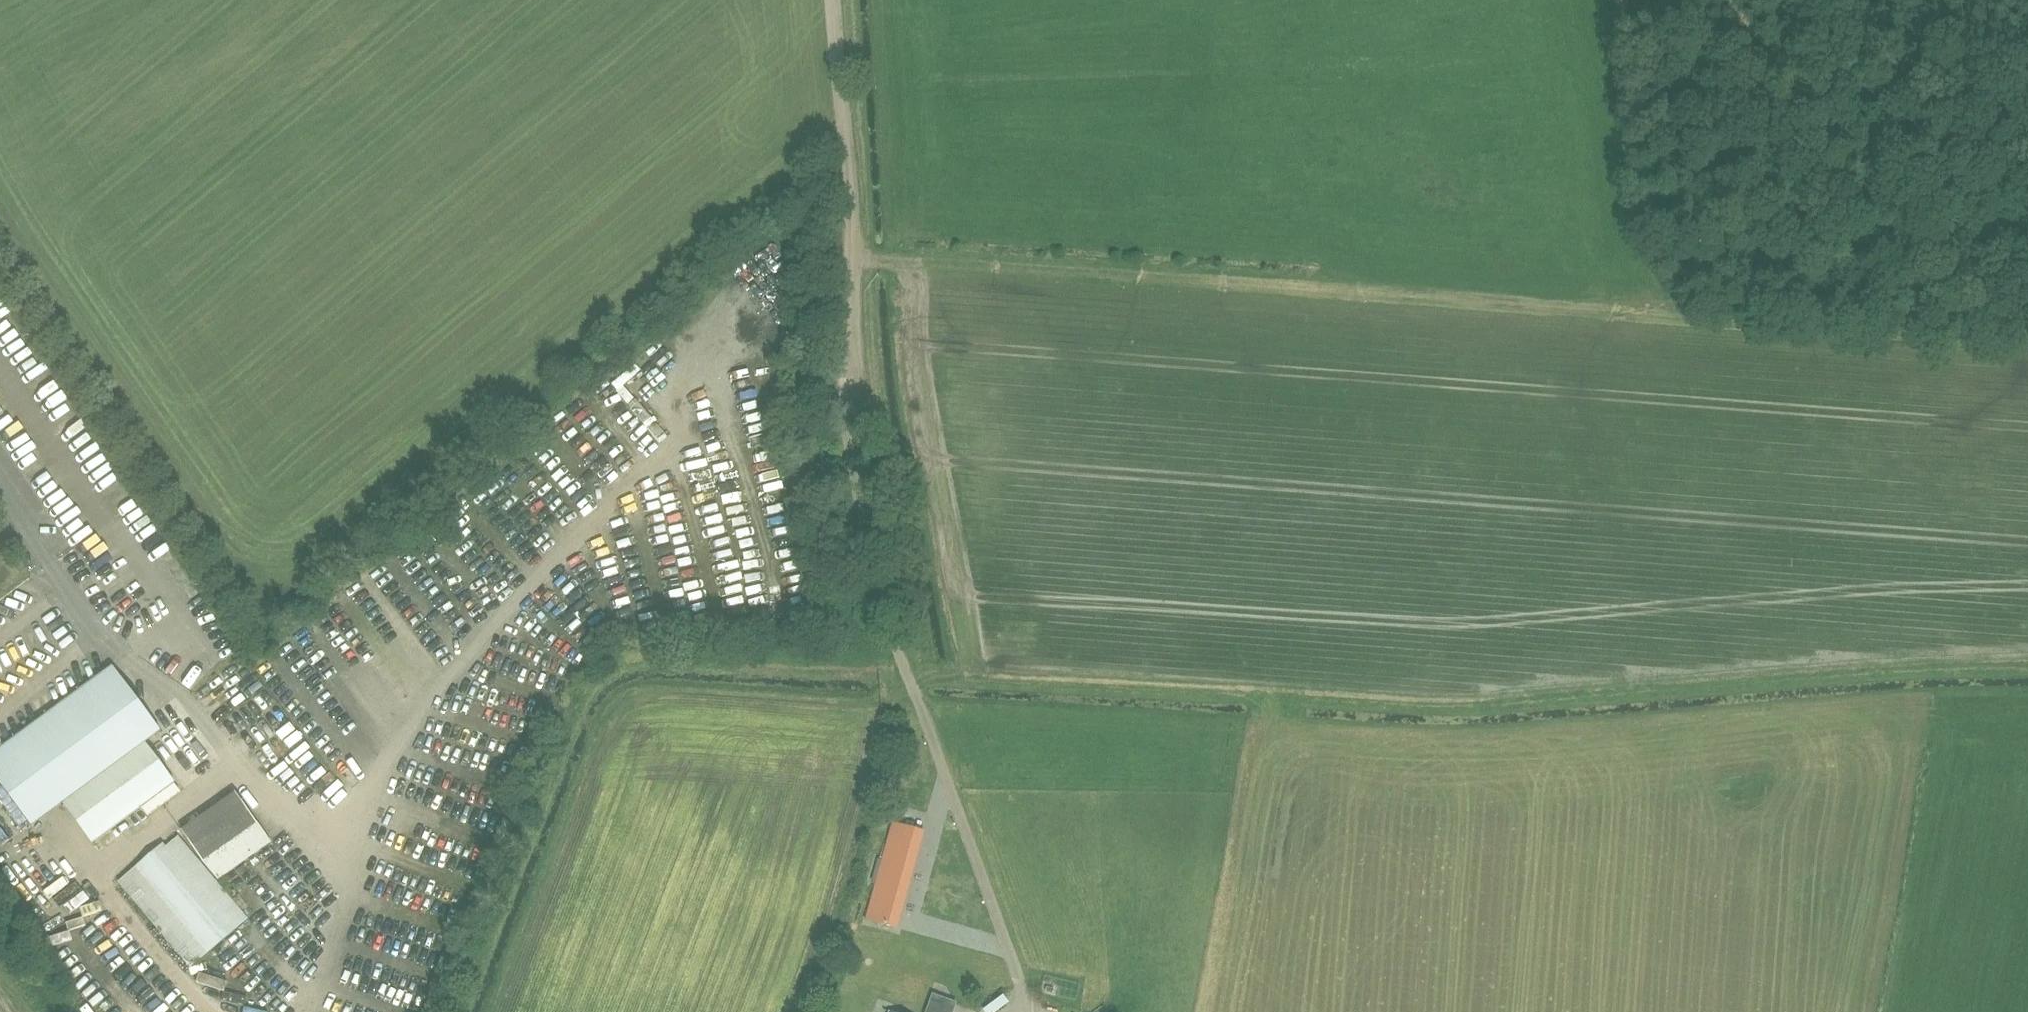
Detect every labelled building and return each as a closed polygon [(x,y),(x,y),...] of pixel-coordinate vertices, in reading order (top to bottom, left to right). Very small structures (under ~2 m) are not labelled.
[(601,388),(634,372),(623,349),(613,353),(620,367),(596,379),(601,388)] [(673,397),(686,385),(679,378),(667,390),(673,397)] [(767,380),(757,384),(762,399),(772,395),(767,380)] [(46,410),(64,401),(60,393),(42,403),(46,410)] [(54,509),(55,509),(59,518),(74,512),(65,493),(49,500),(54,509)] [(64,802),(145,742),(160,730),(113,666),(0,751),(0,782),(33,826),(64,802)] [(175,782),(145,742),(64,802),(94,843),(175,782)] [(270,842),(236,793),(183,830),(218,879),(270,842)] [(893,817),(871,900),(873,900),(900,908),(924,825),(893,817)] [(191,967),(248,918),(178,836),(121,886),(191,967)] [(267,864),(284,852),(275,840),(258,852),(267,864)] [(264,908),(274,895),(266,888),(256,902),(264,908)] [(873,900),(868,920),(895,927),(900,908),(873,900)] [(921,999),(917,1011),(946,1011),(947,1008),(942,1000),(931,996),(921,999)]
